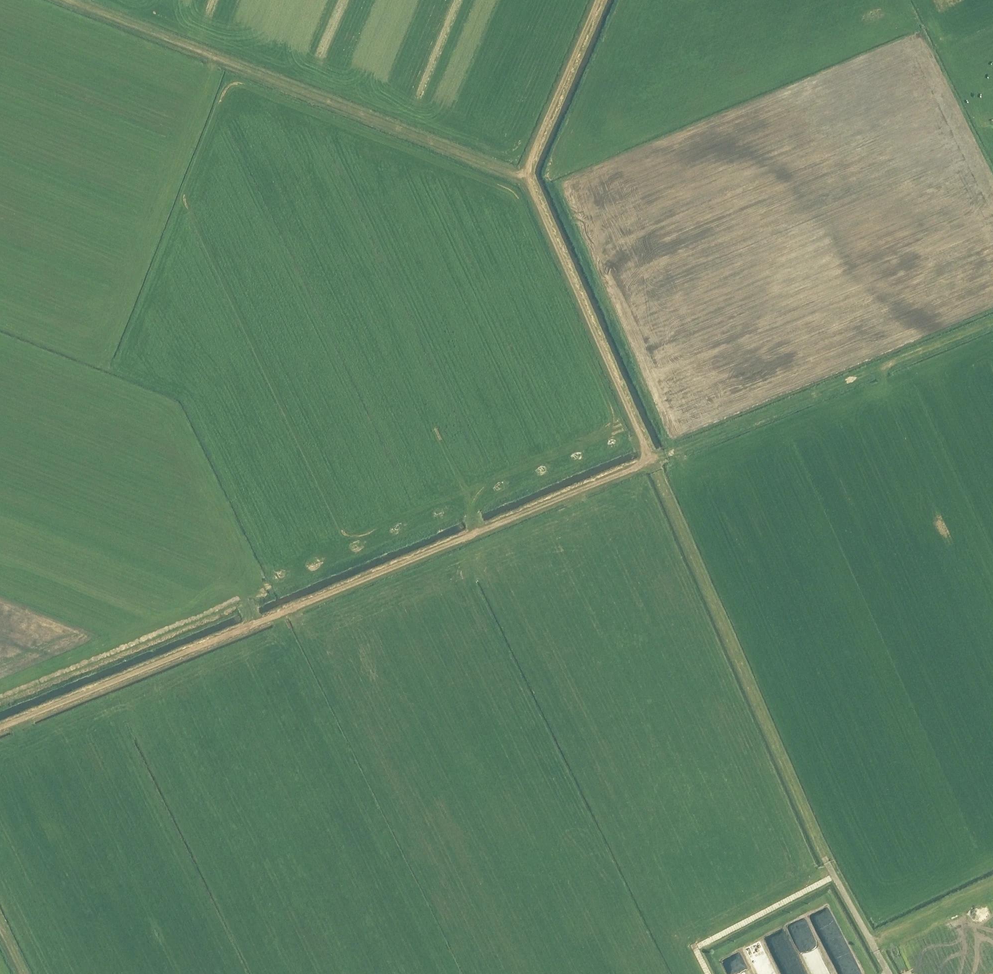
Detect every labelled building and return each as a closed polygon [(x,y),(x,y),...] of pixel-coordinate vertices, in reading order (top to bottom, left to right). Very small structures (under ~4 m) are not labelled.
[(838,973),(855,973),(827,909),(813,916),(838,973)] [(791,948),(806,949),(807,925),(792,924),(791,948)] [(783,973),(800,973),(795,961),(793,962),(780,933),(768,938),(783,973)] [(765,961),(767,961),(760,944),(745,950),(754,973),(770,973),(765,961)] [(724,961),(729,973),(745,973),(737,955),(724,961)]
